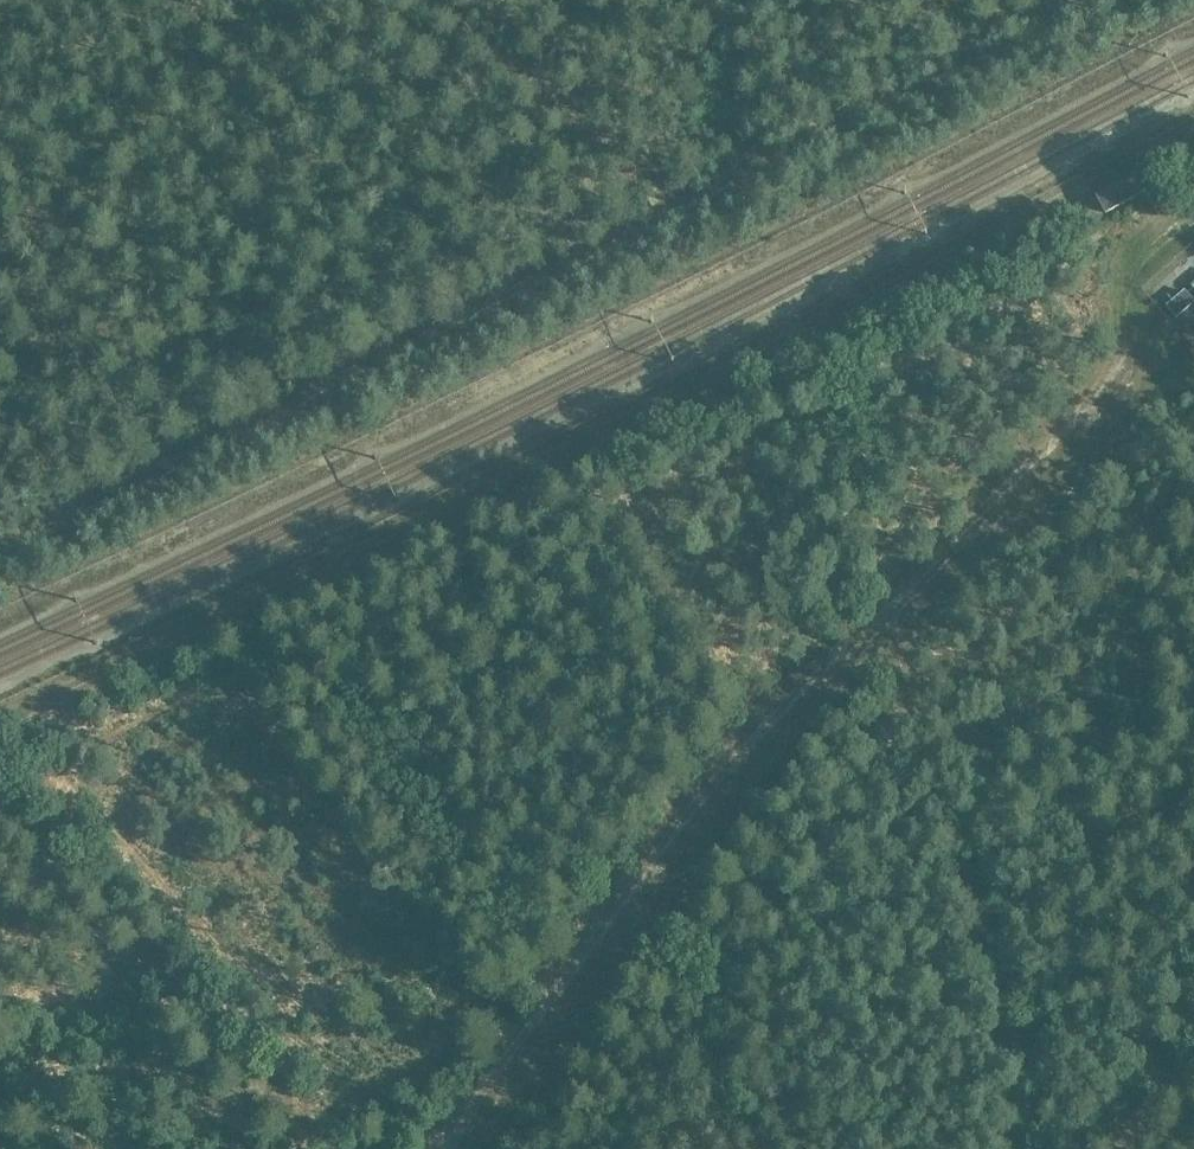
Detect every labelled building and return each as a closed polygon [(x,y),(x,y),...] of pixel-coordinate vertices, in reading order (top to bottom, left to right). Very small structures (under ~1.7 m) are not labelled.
[(1097,198),(1105,213),(1149,190),(1141,176),(1097,198)] [(1176,318),(1193,302),(1193,301),(1185,290),(1167,306),(1176,318)]
